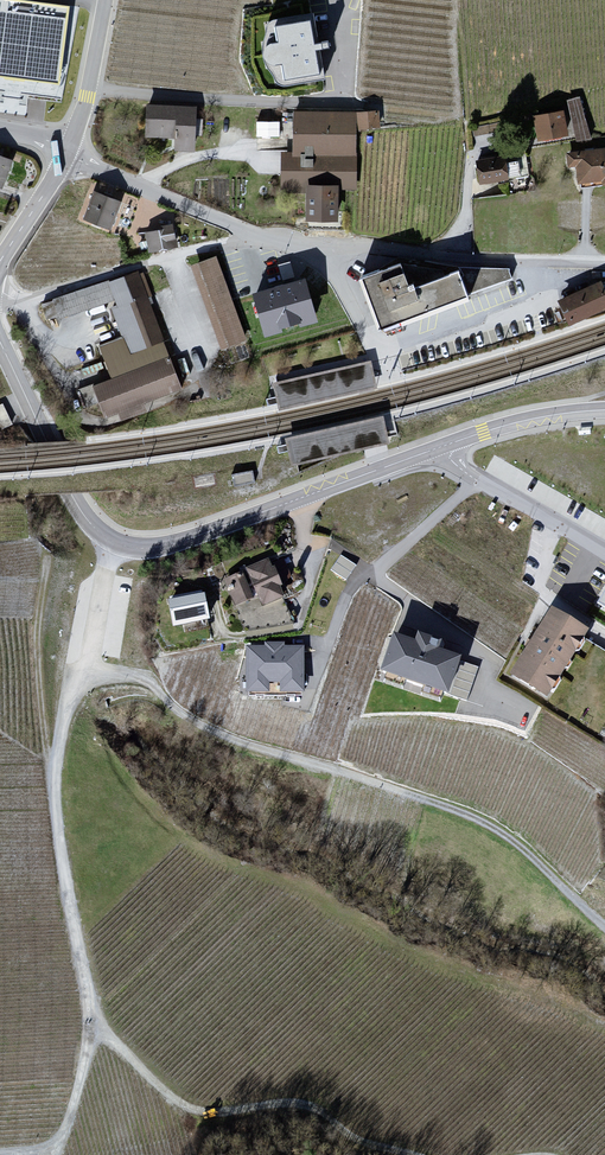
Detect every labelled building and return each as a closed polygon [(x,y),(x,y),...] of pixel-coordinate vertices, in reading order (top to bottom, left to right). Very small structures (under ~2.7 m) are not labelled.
[(13,0),(0,0),(0,69),(64,77),(72,7),(13,0)] [(318,72),(306,12),(265,20),(276,80),(318,72)] [(197,109),(148,107),(147,140),(176,141),(176,153),(195,153),(197,109)] [(380,116),(291,116),(291,151),(281,151),(281,190),(308,190),(340,191),(359,191),(360,131),(379,131),(380,116)] [(566,116),(537,120),(541,143),(569,138),(566,116)] [(281,136),(280,119),(257,120),(258,137),(281,136)] [(576,157),(581,189),(604,185),(604,153),(576,157)] [(526,158),(507,164),(512,179),(531,173),(526,158)] [(505,159),(477,163),(480,183),(508,179),(505,159)] [(0,160),(0,191),(2,192),(13,165),(0,160)] [(308,190),(308,223),(340,223),(340,191),(308,190)] [(121,205),(93,194),(82,220),(110,231),(121,205)] [(145,233),(149,248),(174,242),(170,226),(145,233)] [(243,254),(225,260),(231,279),(249,273),(243,254)] [(216,259),(192,268),(225,352),(250,342),(216,259)] [(401,265),(359,283),(378,333),(512,282),(508,270),(456,270),(401,265)] [(140,273),(107,286),(127,338),(101,348),(113,380),(91,388),(104,423),(186,391),(140,273)] [(571,321),(604,305),(604,282),(563,302),(571,321)] [(319,290),(251,308),(267,352),(336,331),(319,290)] [(235,484),(253,482),(252,472),(234,474),(235,484)] [(331,572),(349,581),(357,564),(340,555),(331,572)] [(267,563),(227,579),(237,603),(257,595),(261,604),(280,596),(267,563)] [(201,594),(172,599),(176,623),(206,617),(201,594)] [(554,615),(517,672),(549,693),(586,635),(554,615)] [(394,636),(384,668),(447,688),(456,657),(435,650),(439,639),(419,633),(416,643),(394,636)] [(304,648),(248,646),(247,690),(302,692),(304,648)]
